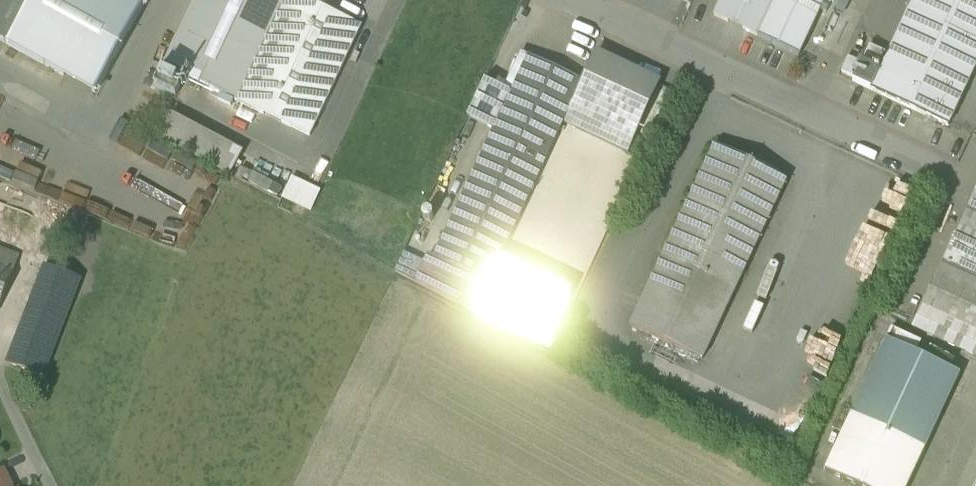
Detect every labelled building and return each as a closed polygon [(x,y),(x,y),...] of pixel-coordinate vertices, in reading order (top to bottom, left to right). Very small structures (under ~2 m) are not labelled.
[(96,94),(145,5),(137,0),(0,0),(0,42),(96,94)] [(257,0),(196,0),(164,68),(185,78),(213,92),(257,0)] [(213,92),(236,103),(236,102),(284,0),(257,0),(213,92)] [(236,102),(236,103),(310,137),(361,26),(324,9),(328,0),(284,0),(236,102)] [(714,16),(758,37),(774,0),(721,0),(714,16)] [(779,0),(775,0),(758,37),(799,56),(817,18),(779,0)] [(817,18),(825,0),(779,0),(817,18)] [(889,55),(869,46),(853,82),(948,127),(975,67),(975,0),(914,0),(889,55)] [(493,130),(435,257),(429,255),(426,262),(416,282),(475,314),(476,312),(501,258),(563,123),(583,81),(528,56),(510,94),(493,130)] [(657,85),(595,56),(563,123),(625,152),(657,85)] [(185,78),(164,68),(155,88),(176,98),(185,78)] [(510,94),(484,81),(468,118),(493,130),(510,94)] [(243,153),(171,114),(158,139),(168,144),(169,143),(230,175),(243,153)] [(715,146),(630,327),(703,361),(787,180),(715,146)] [(56,198),(63,181),(38,171),(41,162),(18,153),(15,160),(0,155),(0,177),(56,198)] [(319,191),(292,178),(283,196),(310,209),(319,191)] [(917,317),(975,344),(975,189),(917,317)] [(0,249),(0,309),(20,257),(0,249)] [(416,282),(426,262),(404,252),(395,272),(416,282)] [(476,312),(544,343),(569,290),(501,258),(476,312)] [(55,270),(47,267),(7,364),(42,378),(81,281),(55,270)] [(886,340),(824,472),(854,485),(908,485),(960,375),(886,340)]
